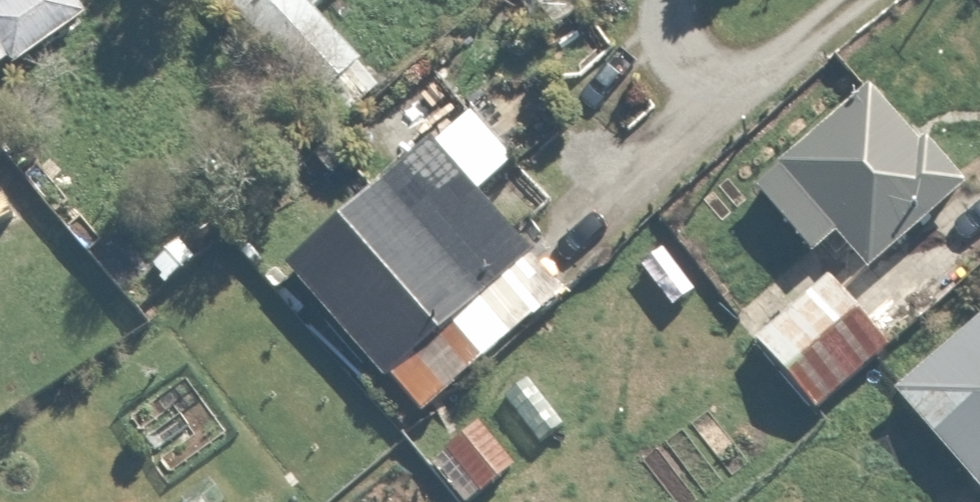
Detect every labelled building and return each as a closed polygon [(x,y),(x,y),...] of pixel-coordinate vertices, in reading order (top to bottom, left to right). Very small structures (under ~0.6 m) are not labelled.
[(87,6),(82,0),(0,0),(0,73),(87,6)] [(336,116),(378,77),(308,3),(312,0),(228,0),(336,116)] [(400,65),(370,95),(402,126),(432,96),(400,65)] [(869,73),(744,185),(803,252),(827,230),(861,268),(963,177),(869,73)] [(562,231),(495,159),(508,148),(469,106),(428,144),(411,125),(272,254),(418,410),(556,281),(534,257),(562,231)] [(135,253),(161,283),(212,240),(186,210),(135,253)] [(749,344),(804,405),(881,336),(826,275),(749,344)] [(976,483),(979,480),(979,304),(888,386),(976,483)] [(461,418),(419,457),(458,500),(501,461),(461,418)]
